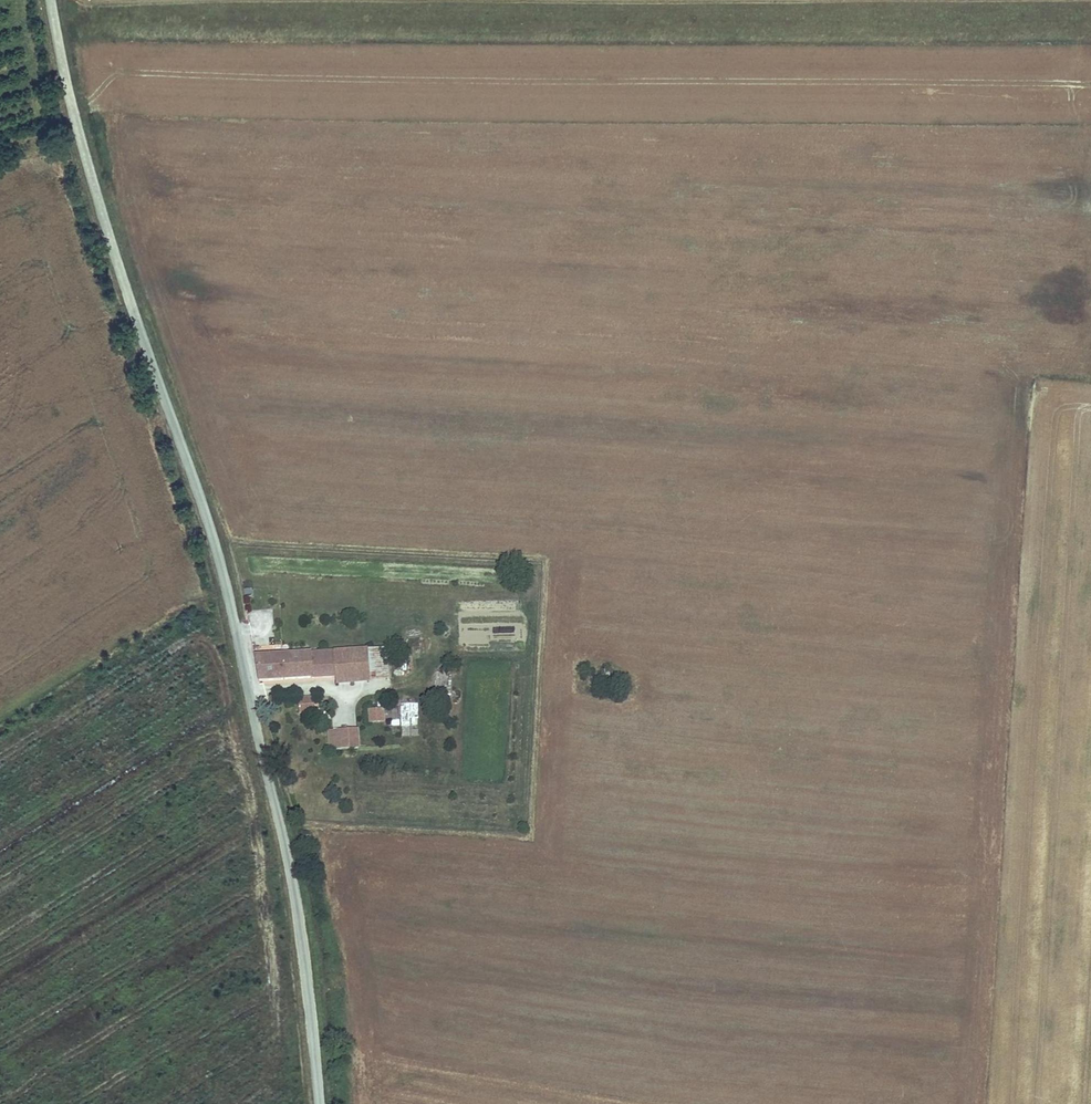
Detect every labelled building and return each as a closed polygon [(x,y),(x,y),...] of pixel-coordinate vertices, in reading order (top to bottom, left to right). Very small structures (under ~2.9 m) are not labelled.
[(384,649),(352,652),(353,682),(388,678),(384,649)] [(353,682),(352,652),(334,653),(336,676),(336,683),(353,682)] [(336,676),(334,653),(310,654),(310,660),(268,663),(267,660),(256,661),(257,682),(336,676)] [(448,688),(447,673),(435,674),(436,689),(448,688)] [(309,698),(297,699),(298,707),(310,705),(309,698)] [(419,703),(419,711),(434,711),(434,703),(419,703)] [(418,737),(418,713),(400,713),(400,737),(418,737)] [(349,730),(340,731),(340,751),(349,751),(349,738),(349,730)] [(340,751),(340,731),(330,731),(329,751),(340,751)]
